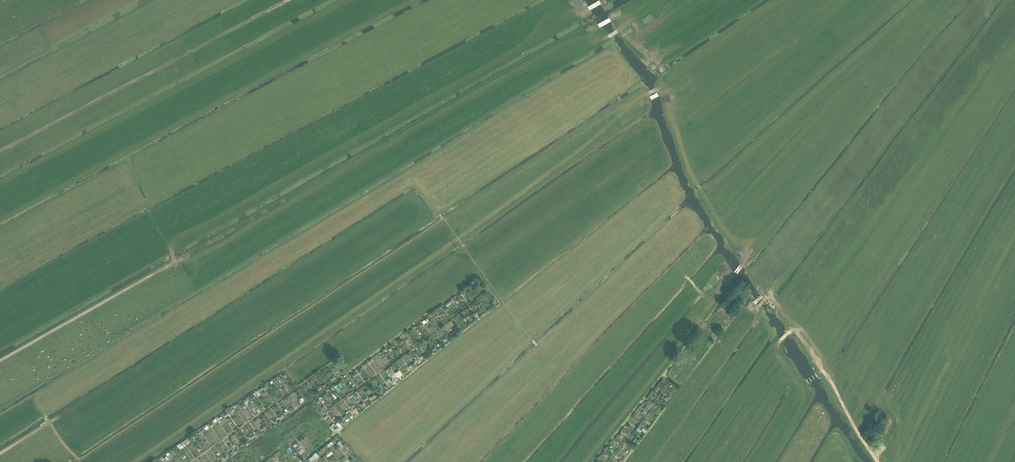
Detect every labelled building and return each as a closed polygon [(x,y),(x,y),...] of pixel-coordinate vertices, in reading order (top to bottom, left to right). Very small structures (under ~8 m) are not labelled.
[(313,455),(309,459),(311,461),(316,457),(317,458),(319,456),(316,452),(313,454),(313,455)]
